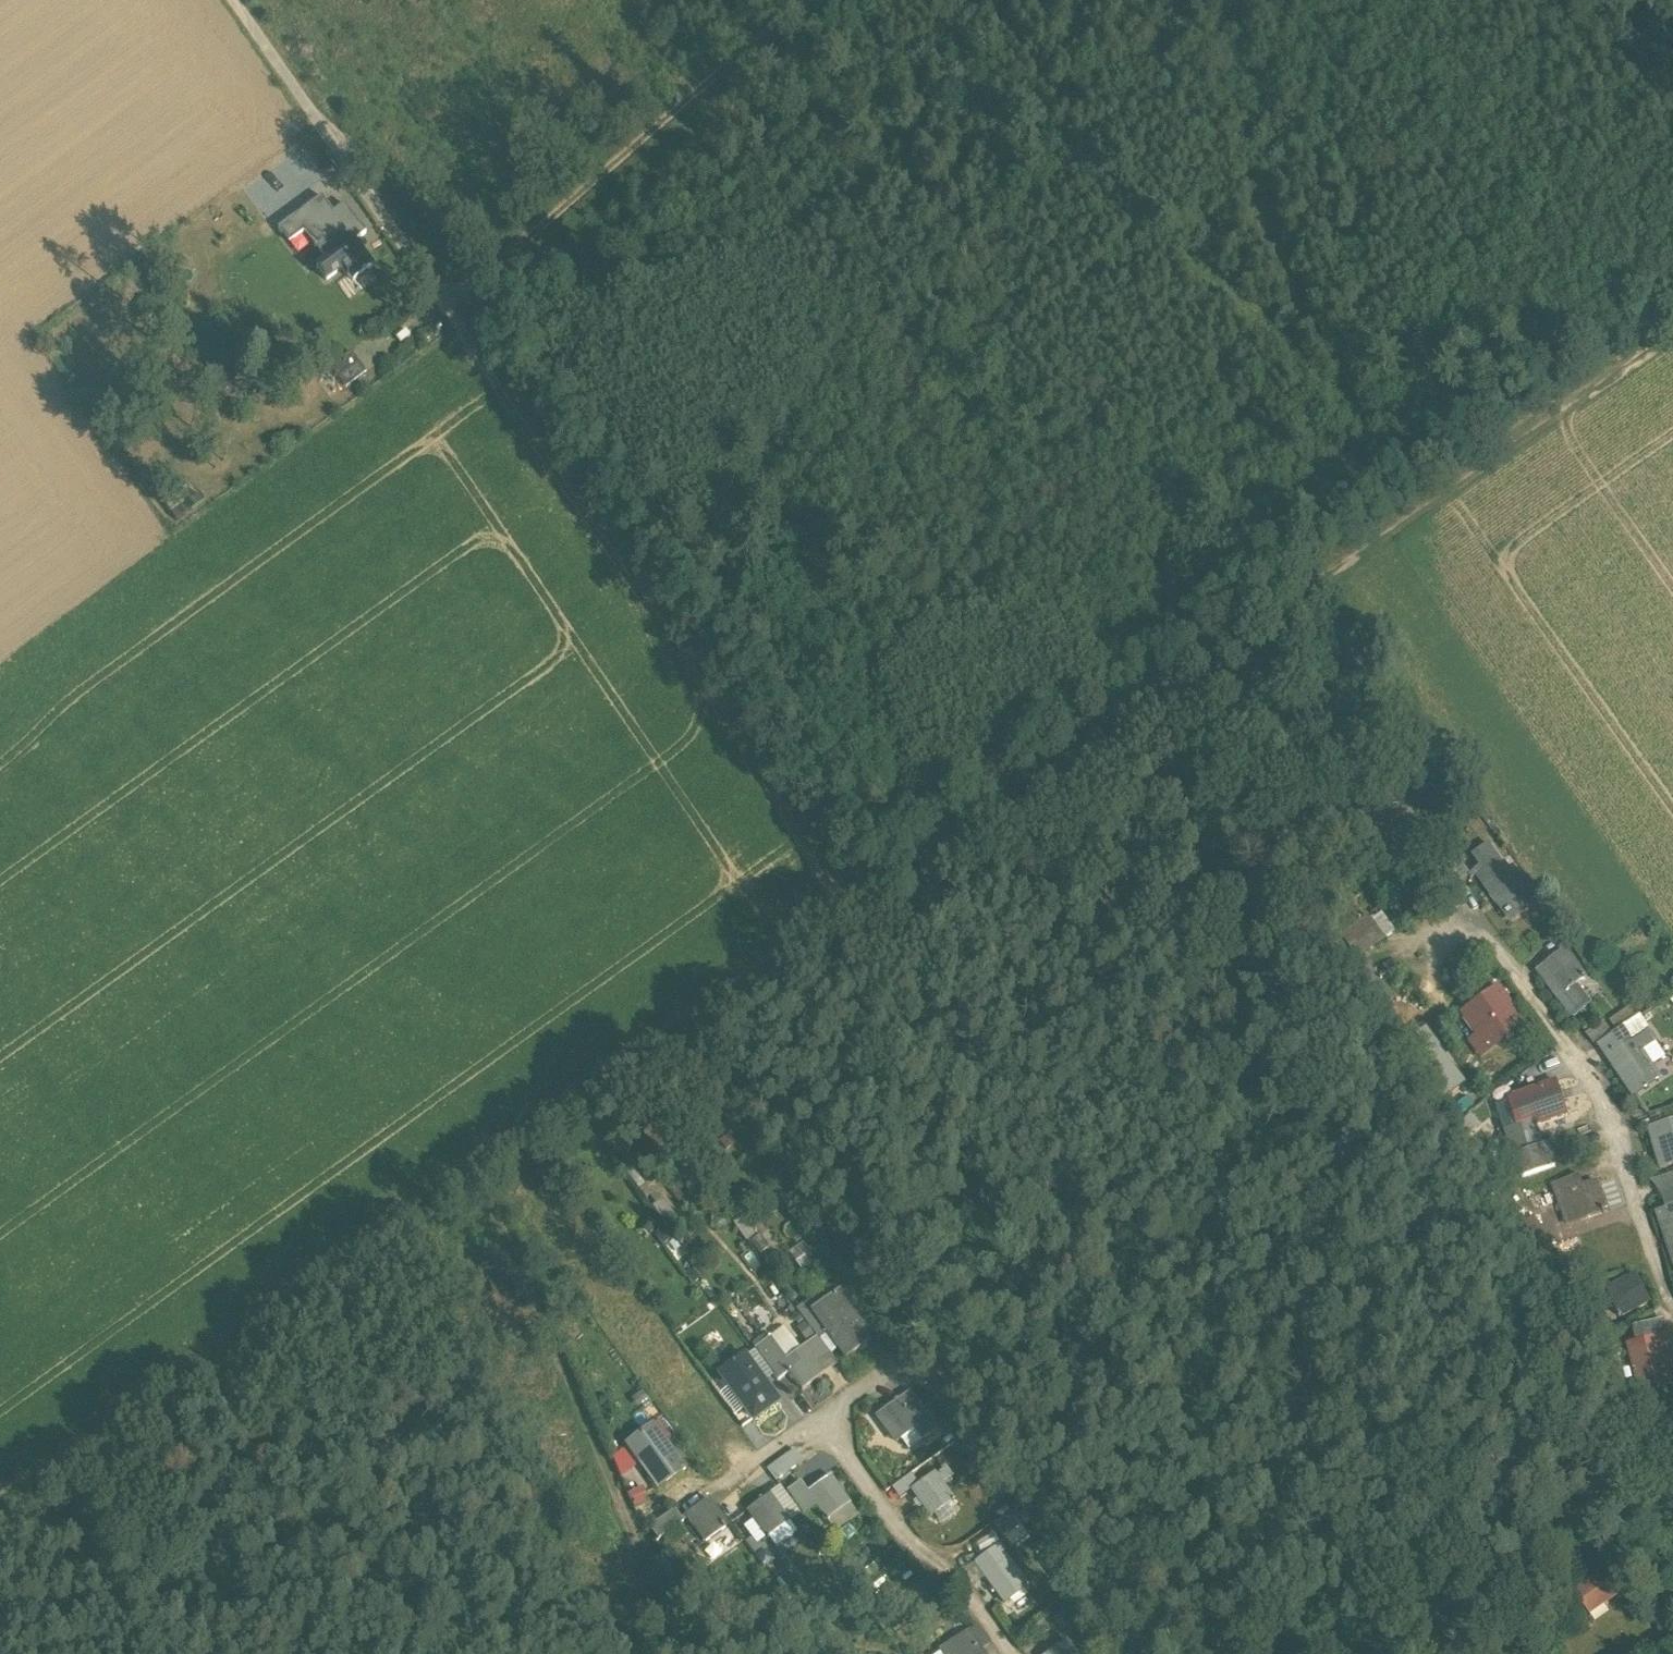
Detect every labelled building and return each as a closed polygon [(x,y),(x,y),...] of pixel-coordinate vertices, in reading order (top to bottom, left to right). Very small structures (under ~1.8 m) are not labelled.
[(344,206),(333,215),(321,199),(279,230),(289,243),(304,232),(305,233),(309,230),(330,258),(316,269),(326,282),(342,269),(352,283),(372,268),(353,242),(364,234),(344,206)] [(350,353),(330,368),(346,389),(366,374),(350,353)] [(1384,782),(1359,779),(1361,793),(1385,790),(1384,782)] [(1462,863),(1461,864),(1469,875),(1472,879),(1477,875),(1506,915),(1509,912),(1510,914),(1513,911),(1517,917),(1534,905),(1490,843),(1462,863)] [(1462,863),(1456,855),(1442,865),(1456,884),(1469,875),(1461,864),(1462,863)] [(1442,865),(1428,875),(1442,895),(1456,884),(1442,865)] [(1349,905),(1336,914),(1348,930),(1361,921),(1349,905)] [(1348,930),(1340,937),(1353,953),(1358,950),(1372,939),(1376,944),(1385,937),(1373,920),(1365,925),(1361,921),(1348,930)] [(1353,953),(1339,963),(1344,970),(1340,973),(1356,994),(1373,981),(1360,963),(1365,959),(1362,955),(1358,950),(1353,953)] [(1586,976),(1571,955),(1566,958),(1561,952),(1543,965),(1553,979),(1548,982),(1573,1015),(1590,1003),(1576,983),(1586,976)] [(1373,981),(1356,994),(1356,995),(1361,991),(1374,1008),(1392,995),(1381,980),(1382,979),(1381,978),(1380,978),(1378,976),(1378,977),(1366,960),(1362,955),(1365,959),(1360,963),(1373,981)] [(1521,1020),(1498,988),(1465,1011),(1479,1031),(1488,1043),(1521,1020)] [(1624,1027),(1630,1036),(1628,1037),(1631,1041),(1614,1052),(1613,1051),(1612,1052),(1613,1054),(1608,1056),(1634,1095),(1672,1069),(1672,1068),(1645,1026),(1644,1027),(1638,1018),(1624,1027)] [(1604,1023),(1587,1034),(1594,1043),(1611,1032),(1604,1023)] [(1479,1031),(1470,1038),(1482,1055),(1492,1049),(1488,1043),(1479,1031)] [(1424,1035),(1402,1051),(1408,1060),(1414,1056),(1427,1074),(1444,1062),(1424,1035)] [(1557,1081),(1507,1097),(1516,1125),(1534,1119),(1536,1125),(1568,1114),(1557,1081)] [(1516,1125),(1507,1128),(1522,1176),(1555,1165),(1550,1149),(1541,1144),(1536,1125),(1534,1119),(1516,1125)] [(1649,1129),(1662,1169),(1672,1166),(1672,1121),(1649,1129)] [(1597,1183),(1584,1187),(1580,1175),(1530,1192),(1536,1209),(1560,1200),(1568,1223),(1603,1211),(1604,1213),(1605,1213),(1605,1211),(1606,1210),(1597,1183)] [(1653,1182),(1662,1194),(1667,1192),(1672,1190),(1672,1177),(1653,1182)] [(1530,1192),(1521,1195),(1510,1200),(1519,1209),(1518,1210),(1525,1222),(1542,1249),(1552,1244),(1534,1215),(1532,1210),(1536,1209),(1530,1192)] [(1667,1192),(1662,1194),(1666,1206),(1671,1204),(1667,1192)] [(1510,1200),(1500,1209),(1509,1218),(1518,1210),(1519,1209),(1510,1200)] [(1671,1220),(1668,1210),(1658,1213),(1672,1258),(1672,1220),(1671,1220)] [(1637,1276),(1607,1291),(1619,1314),(1618,1315),(1619,1318),(1650,1301),(1637,1276)] [(840,1305),(833,1296),(815,1309),(832,1332),(827,1336),(845,1361),(868,1344),(856,1327),(861,1324),(845,1302),(840,1305)] [(1663,1320),(1632,1327),(1636,1341),(1666,1334),(1663,1320)] [(1630,1343),(1643,1391),(1672,1384),(1672,1360),(1666,1334),(1636,1341),(1630,1343)] [(800,1352),(790,1338),(776,1348),(785,1362),(783,1364),(790,1374),(801,1391),(824,1375),(823,1373),(818,1366),(813,1369),(800,1352)] [(776,1348),(769,1339),(754,1350),(777,1381),(786,1375),(787,1376),(790,1374),(783,1364),(785,1362),(776,1348)] [(817,1339),(805,1348),(818,1366),(823,1373),(835,1364),(817,1339)] [(818,1366),(805,1348),(800,1352),(813,1369),(818,1366)] [(776,1402),(745,1359),(721,1376),(752,1420),(776,1402)] [(922,1388),(907,1367),(891,1379),(902,1394),(910,1389),(914,1394),(922,1388)] [(935,1431),(909,1393),(899,1400),(900,1401),(918,1428),(917,1428),(924,1439),(935,1431)] [(918,1428),(900,1401),(877,1417),(883,1426),(888,1422),(901,1440),(917,1428),(918,1428)] [(686,1470),(653,1425),(626,1445),(640,1464),(644,1461),(663,1486),(686,1470)] [(959,1439),(950,1427),(942,1433),(951,1445),(959,1439)] [(794,1451),(768,1470),(775,1481),(802,1462),(794,1451)] [(944,1466),(934,1473),(936,1475),(942,1471),(948,1479),(951,1476),(944,1466)] [(942,1471),(936,1475),(942,1483),(948,1479),(942,1471)] [(913,1473),(886,1491),(894,1502),(911,1490),(921,1483),(913,1473)] [(936,1475),(934,1473),(921,1483),(911,1490),(930,1516),(934,1514),(951,1501),(952,1503),(955,1501),(942,1483),(936,1475)] [(808,1494),(807,1494),(815,1505),(828,1524),(830,1523),(828,1520),(848,1505),(839,1492),(839,1491),(830,1478),(808,1494)] [(808,1494),(800,1483),(788,1492),(803,1514),(815,1505),(807,1494),(808,1494)] [(770,1497),(747,1513),(766,1539),(783,1526),(771,1509),(776,1505),(770,1497)] [(708,1500),(686,1517),(705,1544),(725,1530),(712,1512),(715,1510),(708,1500)] [(951,1501),(934,1514),(941,1524),(958,1511),(952,1503),(951,1501)] [(674,1509),(650,1528),(658,1539),(683,1521),(674,1509)] [(1027,1588),(998,1547),(980,1560),(990,1574),(985,1578),(996,1593),(997,1592),(1005,1604),(1027,1588)] [(1482,1568),(1468,1578),(1475,1587),(1489,1577),(1482,1568)] [(1608,1572),(1576,1594),(1590,1615),(1622,1593),(1608,1572)] [(881,1613),(892,1609),(886,1592),(875,1596),(881,1613)] [(1044,1622),(1034,1629),(1041,1638),(1051,1631),(1044,1622)] [(989,1641),(978,1626),(969,1632),(980,1648),(989,1641)] [(940,1651),(942,1653),(984,1653),(980,1648),(969,1632),(940,1651)] [(1049,1653),(1076,1653),(1067,1641),(1049,1653)]
